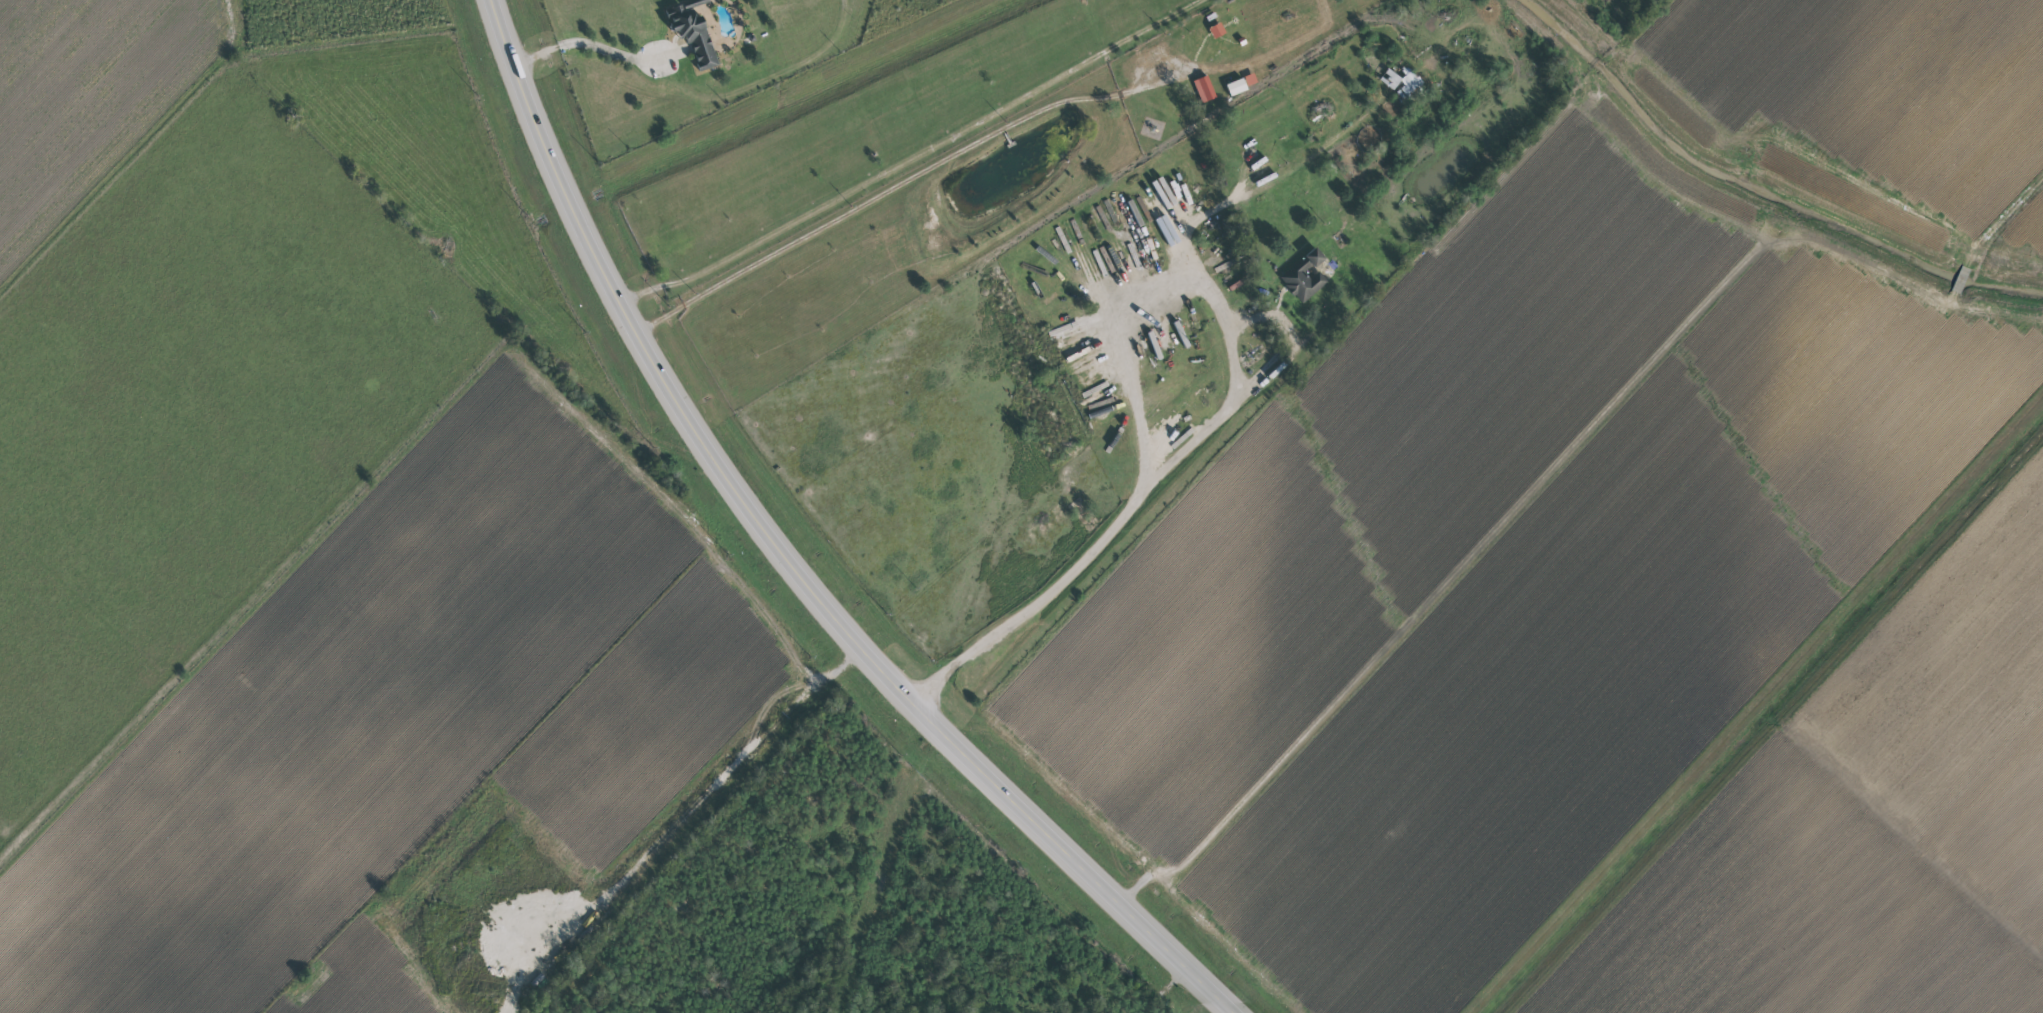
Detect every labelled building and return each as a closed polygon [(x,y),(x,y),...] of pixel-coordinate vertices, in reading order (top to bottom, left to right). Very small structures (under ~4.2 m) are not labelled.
[(667,21),(667,25),(667,28),(669,31),(675,32),(677,38),(684,36),(694,62),(692,63),(695,72),(719,63),(699,12),(688,16),(685,8),(706,0),(686,0),(663,9),(667,21)] [(1401,78),(1388,66),(1377,78),(1406,103),(1423,84),(1408,70),(1401,78)] [(1246,87),(1256,82),(1253,73),(1242,77),(1246,87)] [(1215,97),(1206,75),(1192,81),(1201,103),(1215,97)] [(1225,84),(1229,97),(1246,90),(1241,78),(1225,84)] [(1278,277),(1300,303),(1327,282),(1318,271),(1309,279),(1304,273),(1324,257),(1315,246),(1278,277)]
